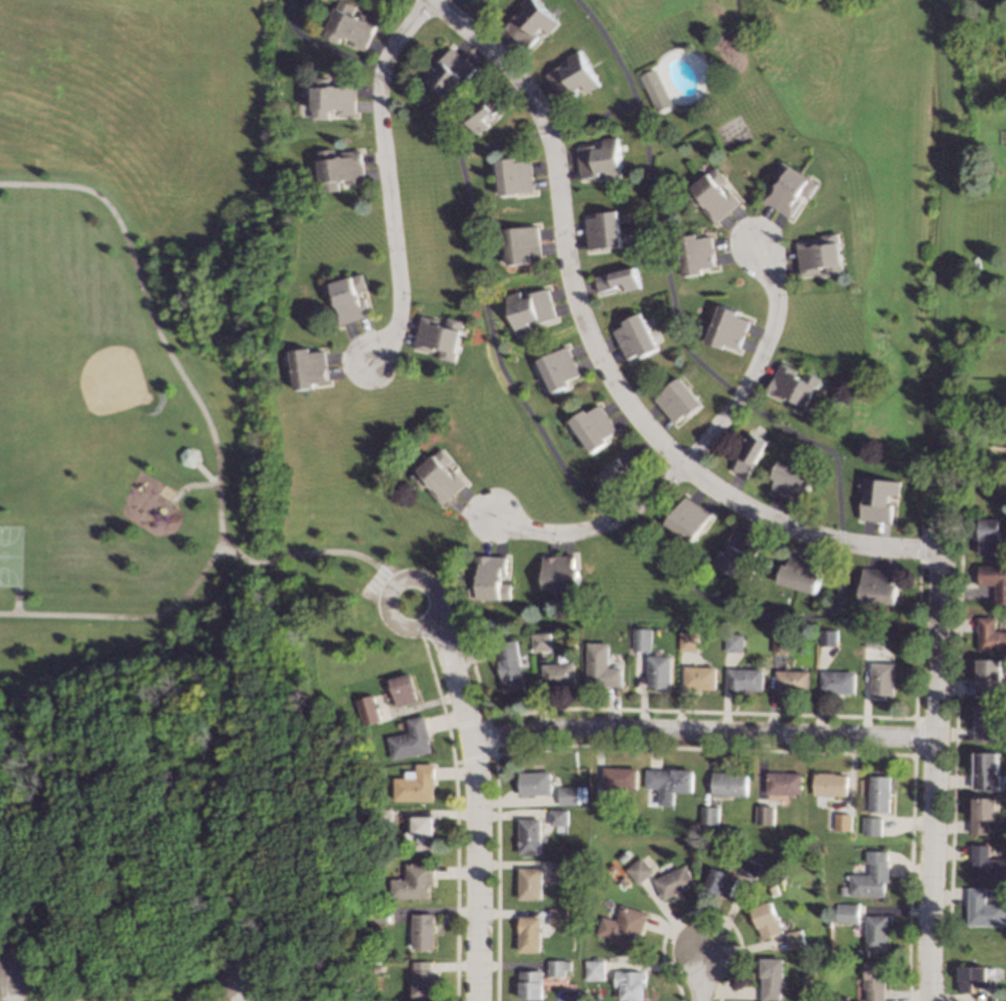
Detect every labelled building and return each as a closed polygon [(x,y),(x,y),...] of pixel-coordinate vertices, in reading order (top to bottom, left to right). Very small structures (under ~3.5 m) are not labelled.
[(325,35),(341,0),(346,0),(358,6),(354,13),(361,16),(362,13),(379,21),(366,49),(349,41),(350,38),(343,35),(340,42),(325,35)] [(520,4),(524,0),(537,0),(560,22),(549,32),(544,27),(538,32),(541,35),(527,49),(505,27),(518,14),(519,16),(526,10),(520,4)] [(477,67),(465,81),(462,79),(457,86),(463,91),(455,101),(423,77),(432,65),(439,70),(443,64),(440,62),(451,47),(477,67)] [(600,85),(588,92),(584,85),(576,89),(578,91),(562,101),(547,74),(562,65),(563,68),(571,63),(567,57),(580,50),(600,85)] [(672,103),(657,111),(639,75),(654,67),(672,103)] [(331,85),(337,85),(337,81),(357,81),(356,114),(338,114),(338,109),(330,109),(330,119),(313,119),(314,77),(331,77),(331,85)] [(508,104),(494,114),(493,113),(485,118),(490,125),(478,134),(465,115),(499,91),(508,104)] [(622,177),(608,179),(607,171),(599,172),(600,175),(581,178),(577,148),(595,145),(596,148),(604,147),(602,138),(617,136),(622,177)] [(336,155),(343,154),(343,152),(362,149),(366,181),(347,184),(346,180),(339,181),(341,190),(324,192),(318,150),(335,148),(336,155)] [(517,161),(530,159),(534,192),(501,195),(497,160),(516,157),(517,161)] [(817,183),(809,198),(801,193),(797,199),(800,202),(791,217),(763,199),(772,184),(776,186),(780,179),(774,175),(782,161),(817,183)] [(726,178),(719,185),(724,191),(728,187),(740,202),(715,223),(703,209),(706,207),(701,200),(694,206),(683,193),(715,166),(726,178)] [(621,246),(588,250),(584,218),(598,217),(598,213),(617,211),(621,246)] [(541,256),(526,257),(527,263),(508,265),(503,229),(537,225),(541,256)] [(844,274),(827,276),(826,267),(819,268),(820,272),(800,275),(796,243),(815,240),(815,245),(823,244),(822,234),(838,232),(844,274)] [(697,238),(711,235),(716,266),(703,269),(704,273),(684,276),(677,237),(697,234),(697,238)] [(639,288),(626,291),(624,282),(615,285),(615,287),(597,292),(593,277),(633,266),(639,288)] [(367,288),(358,291),(360,299),(366,297),(371,316),(340,326),(334,307),(338,306),(335,299),(327,301),(322,285),(362,273),(367,288)] [(556,318),(536,324),(535,320),(528,322),(530,330),(517,334),(505,294),(519,290),(521,298),(529,296),(528,293),(547,287),(556,318)] [(738,312),(737,315),(750,320),(738,349),(724,344),(723,349),(705,341),(719,305),(738,312)] [(657,347),(640,356),(638,353),(626,359),(612,331),(625,325),(623,321),(640,312),(657,347)] [(441,319),(440,323),(447,325),(448,317),(464,321),(455,361),(439,358),(441,349),(434,347),(433,351),(414,347),(421,315),(441,319)] [(580,374),(567,380),(569,383),(552,392),(537,360),(566,345),(580,374)] [(310,352),(325,351),(328,381),(315,382),(315,387),(295,389),(291,350),(310,348),(310,352)] [(797,371),(795,374),(803,378),(806,371),(821,378),(804,414),(789,406),(792,399),(784,395),(782,400),(766,392),(780,363),(797,371)] [(701,403),(687,415),(685,413),(673,423),(653,399),(678,377),(701,403)] [(971,401),(969,417),(961,416),(963,400),(971,401)] [(617,429),(605,438),(607,441),(592,453),(569,420),(585,408),(588,412),(599,404),(617,429)] [(766,442),(745,478),(731,470),(740,454),(742,456),(747,447),(739,443),(747,430),(766,442)] [(197,449),(199,460),(193,467),(182,463),(180,453),(187,446),(197,449)] [(642,458),(627,470),(625,468),(618,474),(624,480),(614,490),(600,473),(631,446),(642,458)] [(452,460),(444,467),(449,472),(454,468),(467,483),(442,504),(429,490),(432,487),(428,482),(422,488),(410,475),(441,447),(452,460)] [(815,474),(807,491),(804,490),(798,503),(770,491),(775,479),(771,477),(778,459),(815,474)] [(899,481),(898,495),(890,494),(889,503),(892,503),(890,522),(859,519),(861,500),(864,500),(865,492),(856,491),(858,477),(899,481)] [(710,513),(692,540),(666,523),(685,496),(710,513)] [(998,555),(978,555),(979,519),(998,519),(998,555)] [(762,541),(754,558),(751,556),(747,564),(754,567),(748,580),(710,563),(716,549),(724,553),(728,545),(726,544),(734,527),(762,541)] [(821,560),(817,574),(821,575),(815,593),(778,582),(783,564),(788,565),(791,551),(821,560)] [(507,574),(503,574),(503,582),(512,582),(512,599),(469,598),(470,582),(478,582),(478,573),(474,573),(475,555),(507,556),(507,574)] [(575,568),(580,568),(581,587),(544,588),(543,556),(575,555),(575,568)] [(978,564),(1005,565),(1005,602),(994,602),(994,585),(978,584),(978,564)] [(894,570),(893,583),(896,584),(895,603),(860,601),(863,568),(894,570)] [(993,631),(1005,631),(1005,650),(978,649),(978,632),(975,632),(975,616),(993,617),(993,631)] [(651,649),(633,648),(633,628),(651,628),(651,649)] [(837,645),(819,645),(819,629),(837,629),(837,645)] [(881,648),(863,647),(864,629),(882,630),(881,648)] [(553,650),(533,651),(532,634),(552,632),(553,650)] [(697,633),(696,650),(679,649),(680,632),(697,633)] [(744,634),(743,651),(724,650),(725,633),(744,634)] [(791,651),(772,651),(772,635),(791,635),(791,651)] [(525,688),(503,691),(497,659),(500,658),(498,643),(517,640),(525,688)] [(609,667),(622,668),(622,686),(587,685),(588,642),(609,642),(609,667)] [(670,686),(647,685),(648,655),(650,655),(671,656),(670,686)] [(999,693),(974,693),(973,673),(977,673),(977,660),(1000,660),(999,693)] [(892,694),(869,693),(870,662),(893,662),(892,694)] [(576,684),(561,685),(561,687),(544,688),(543,664),(575,663),(576,684)] [(715,689),(683,688),(684,665),(716,666),(715,689)] [(762,669),(762,690),(727,689),(728,668),(762,669)] [(809,670),(808,691),(775,690),(776,669),(809,670)] [(854,672),(853,693),(819,692),(820,670),(854,672)] [(416,690),(415,690),(418,700),(397,706),(389,679),(411,672),(416,690)] [(381,720),(364,725),(356,698),(373,693),(381,720)] [(998,726),(990,726),(990,741),(972,741),(972,721),(974,721),(974,706),(999,706),(998,726)] [(431,738),(429,739),(431,750),(394,760),(388,737),(410,732),(407,718),(425,714),(431,738)] [(998,788),(971,788),(971,766),(973,766),(973,753),(998,753),(998,788)] [(435,786),(434,786),(434,800),(394,800),(394,778),(406,777),(406,772),(417,772),(417,763),(435,763),(435,786)] [(636,788),(603,788),(603,768),(636,768),(636,788)] [(693,792),(658,792),(658,788),(645,787),(645,769),(693,769),(693,792)] [(551,793),(520,794),(519,772),(550,771),(551,793)] [(730,771),(730,773),(747,774),(746,796),(711,794),(712,771),(730,771)] [(835,772),(835,773),(847,774),(846,795),(813,794),(814,773),(817,773),(817,771),(835,772)] [(802,793),(766,793),(766,773),(802,773),(802,793)] [(889,811),(868,811),(868,776),(890,776),(889,811)] [(579,803),(560,804),(559,787),(577,786),(579,803)] [(608,813),(594,813),(594,795),(607,795),(608,795),(608,813)] [(997,799),(995,819),(989,818),(988,834),(969,833),(972,797),(997,799)] [(772,824),(755,824),(756,805),(772,806),(772,824)] [(717,823),(699,823),(699,807),(717,807),(717,823)] [(567,825),(549,825),(549,809),(567,809),(567,825)] [(849,830),(833,830),(833,813),(849,813),(849,830)] [(434,816),(434,851),(413,851),(413,844),(405,844),(405,830),(413,830),(413,816),(434,816)] [(879,834),(862,834),(862,816),(880,816),(879,834)] [(540,819),(540,853),(519,853),(519,818),(540,819)] [(988,858),(1005,858),(1005,879),(972,879),(972,865),(968,865),(968,844),(988,844),(988,858)] [(651,870),(636,884),(623,869),(638,856),(651,870)] [(761,864),(755,879),(739,872),(745,857),(761,864)] [(569,880),(550,880),(550,861),(569,861),(569,880)] [(886,883),(882,883),(882,896),(848,896),(848,874),(869,874),(869,861),(886,861),(886,883)] [(434,886),(430,886),(429,899),(391,898),(391,878),(406,878),(406,862),(434,862),(434,886)] [(693,883),(662,899),(653,879),(684,864),(693,883)] [(737,876),(729,898),(703,888),(711,866),(737,876)] [(541,899),(519,899),(519,867),(541,867),(541,899)] [(628,882),(624,886),(618,879),(622,876),(628,882)] [(985,903),(1005,903),(1005,926),(967,925),(968,887),(985,888),(985,903)] [(781,931),(761,939),(750,908),(770,900),(781,931)] [(859,921),(842,921),(842,904),(859,904),(859,921)] [(646,913),(639,934),(636,934),(632,946),(595,934),(601,916),(615,920),(620,905),(646,913)] [(567,925),(550,925),(550,908),(567,908),(567,925)] [(433,948),(412,948),(412,941),(405,941),(405,932),(412,932),(412,914),(433,914),(433,948)] [(539,952),(518,952),(519,916),(540,917),(539,952)] [(883,949),(864,949),(864,916),(884,916),(883,949)] [(805,945),(789,948),(785,932),(801,929),(805,945)] [(783,987),(779,987),(779,1000),(760,1000),(759,958),(782,958),(783,987)] [(570,969),(564,969),(564,975),(548,975),(548,959),(570,959),(570,969)] [(602,980),(584,979),(584,959),(602,959),(602,980)] [(430,970),(433,970),(434,997),(411,997),(411,982),(407,982),(407,970),(414,970),(413,961),(430,960),(430,970)] [(884,961),(882,1000),(864,1000),(864,989),(860,989),(860,977),(862,977),(863,960),(884,961)] [(986,985),(971,985),(970,992),(957,992),(958,966),(986,967),(986,985)] [(542,998),(520,998),(520,970),(542,970),(542,998)] [(641,981),(642,981),(642,999),(621,999),(621,985),(613,985),(613,971),(641,971),(641,981)]
